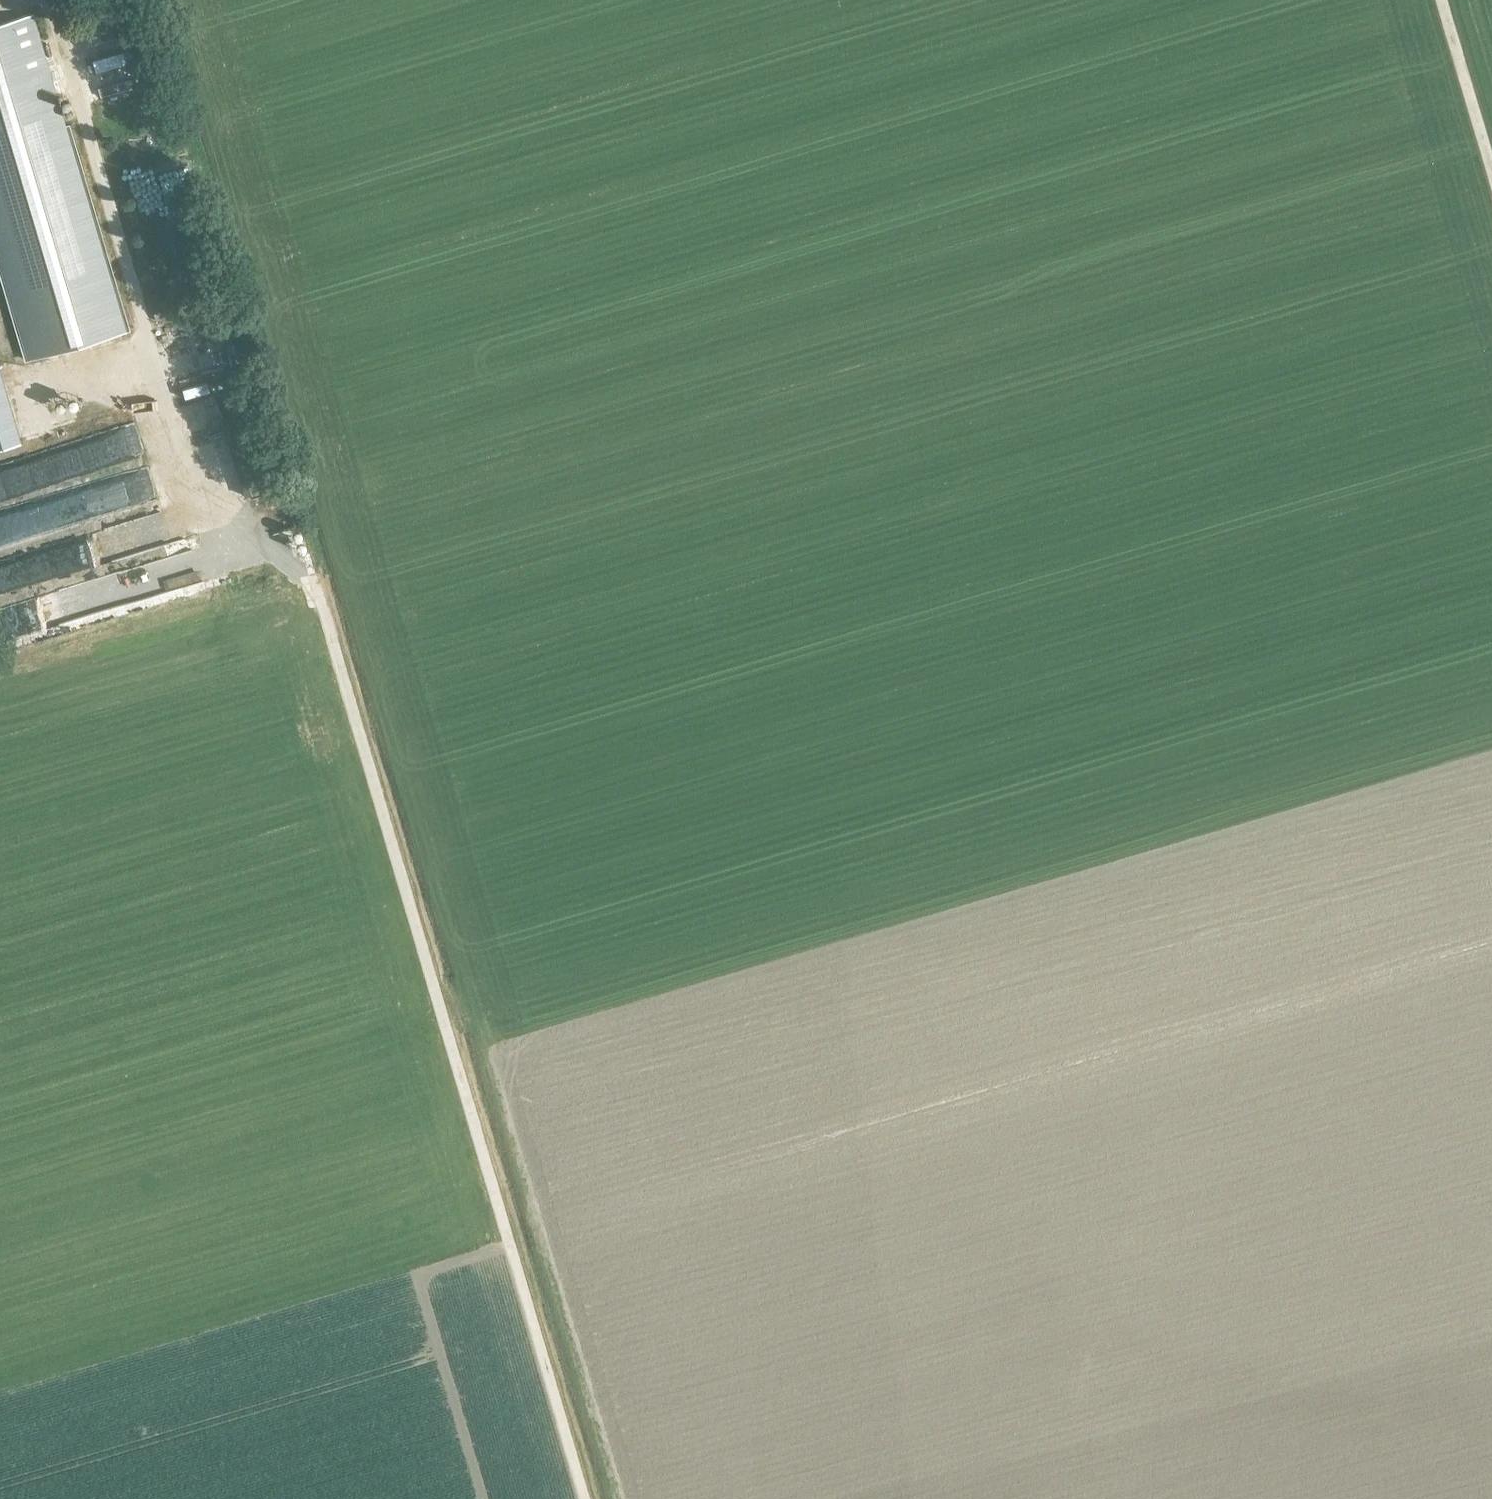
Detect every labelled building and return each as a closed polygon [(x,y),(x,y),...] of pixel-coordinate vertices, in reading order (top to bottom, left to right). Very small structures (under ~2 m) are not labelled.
[(0,25),(0,263),(28,358),(125,329),(33,16),(0,25)] [(88,68),(112,62),(108,48),(84,55),(88,68)] [(165,305),(152,309),(155,321),(169,317),(165,305)] [(164,376),(169,389),(183,383),(178,371),(164,376)] [(0,373),(0,446),(20,440),(0,373)] [(0,512),(0,543),(59,528),(56,517),(70,513),(65,495),(0,512)]
